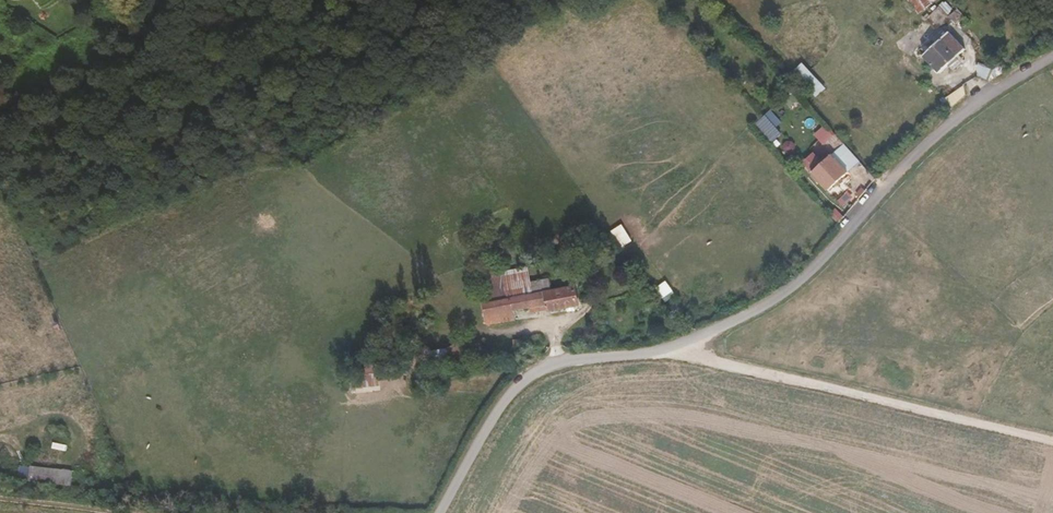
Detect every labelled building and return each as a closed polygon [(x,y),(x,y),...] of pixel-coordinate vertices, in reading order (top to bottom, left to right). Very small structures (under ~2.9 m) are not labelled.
[(909,0),(906,0),(904,2),(912,14),(917,11),(909,0)] [(917,11),(920,13),(937,0),(909,0),(917,11)] [(947,27),(954,21),(940,6),(928,18),(937,27),(939,26),(941,28),(945,25),(947,27)] [(948,65),(953,70),(961,62),(957,58),(966,49),(950,32),(947,35),(943,30),(922,49),(927,54),(924,56),(940,73),(948,65)] [(816,96),(825,88),(798,58),(789,66),(816,96)] [(841,180),(860,162),(843,144),(831,155),(822,163),(816,156),(806,165),(828,190),(837,183),(841,180)] [(822,163),(831,155),(823,145),(814,153),(816,156),(822,163)] [(476,263),(480,277),(497,273),(494,259),(476,263)] [(533,294),(531,282),(528,267),(503,273),(508,299),(533,294)] [(550,279),(531,282),(533,294),(508,299),(503,273),(497,273),(480,277),(484,304),(488,325),(516,320),(514,311),(530,307),(531,313),(550,310),(550,311),(579,305),(576,286),(552,290),(550,279)] [(449,362),(447,349),(444,334),(424,337),(428,364),(449,362)] [(463,340),(447,349),(449,362),(464,360),(463,340)] [(514,349),(535,347),(535,340),(514,340),(514,349)] [(378,373),(351,375),(352,388),(379,384),(378,373)] [(72,471),(31,467),(30,481),(71,485),(72,471)]
